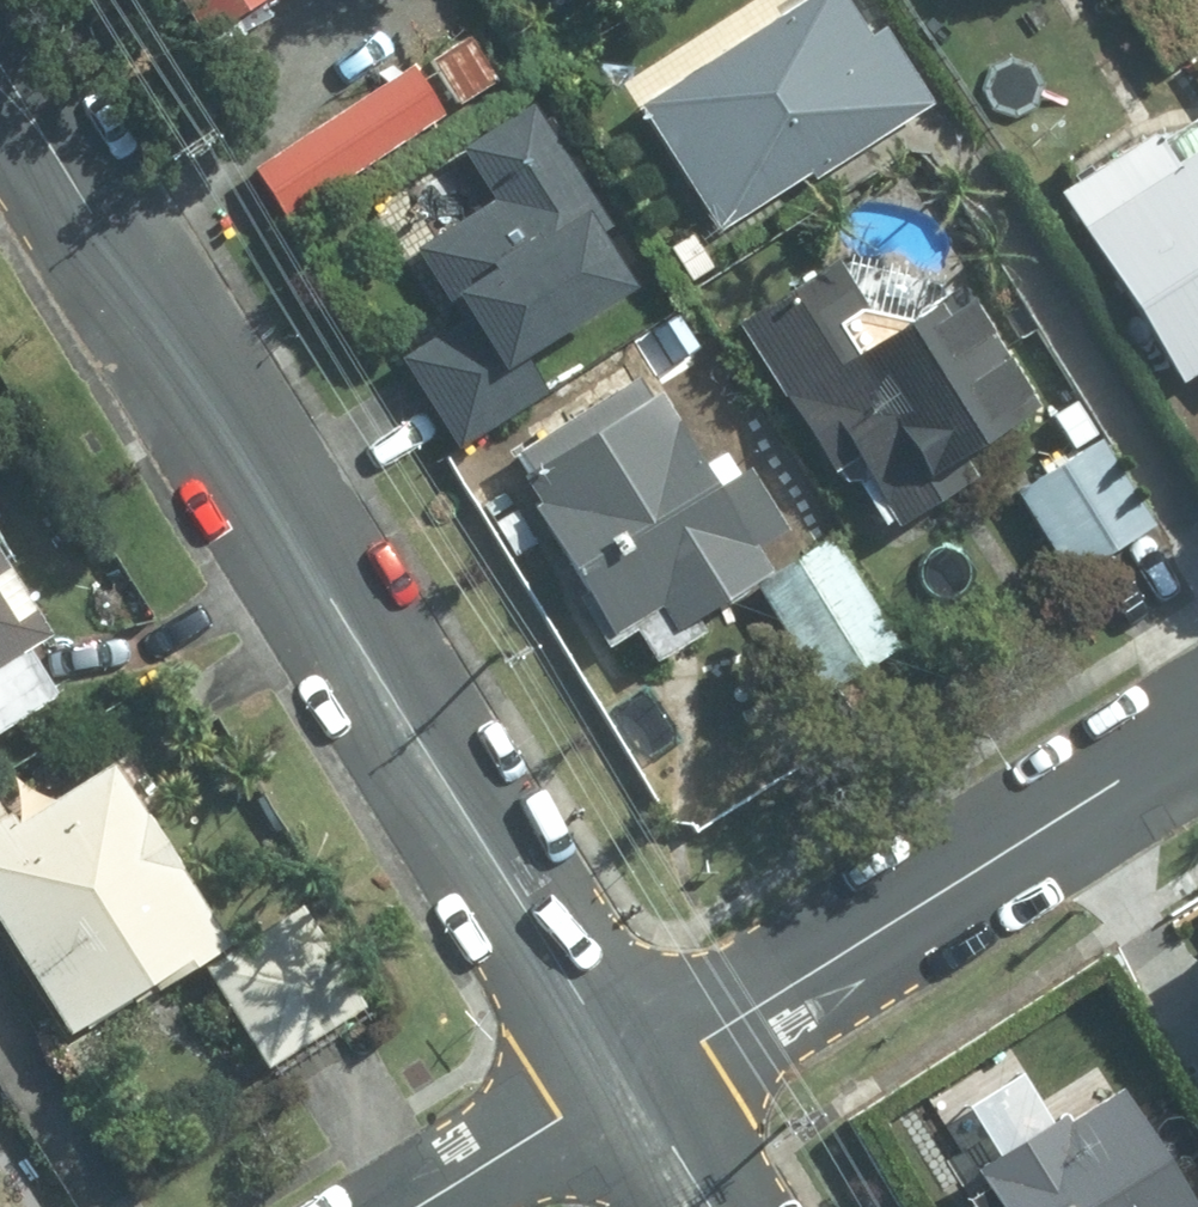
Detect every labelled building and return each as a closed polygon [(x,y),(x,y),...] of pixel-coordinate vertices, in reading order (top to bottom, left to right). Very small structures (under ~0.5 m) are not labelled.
[(230,15),(252,0),(219,0),(230,15)] [(646,99),(735,241),(942,113),(871,0),(806,0),(646,99)] [(477,33),(432,61),(462,108),(506,80),(477,33)] [(451,113),(420,65),(265,164),(296,213),(451,113)] [(1056,180),(1196,402),(1197,401),(1197,92),(1056,180)] [(501,198),(415,252),(461,327),(404,363),(460,453),(679,317),(541,97),(466,143),(501,198)] [(839,268),(754,322),(907,561),(1020,489),(1107,433),(998,263),(883,336),(839,268)] [(665,364),(503,461),(623,659),(785,562),(665,364)] [(1107,433),(1020,489),(1072,578),(1160,525),(1107,433)] [(63,688),(36,645),(57,632),(0,540),(0,726),(63,688)] [(234,933),(119,747),(0,820),(0,895),(87,1035),(209,961),(273,1065),(362,1010),(292,897),(234,933)] [(959,1130),(1004,1206),(1197,1206),(1197,1165),(1122,1036),(959,1130)]
